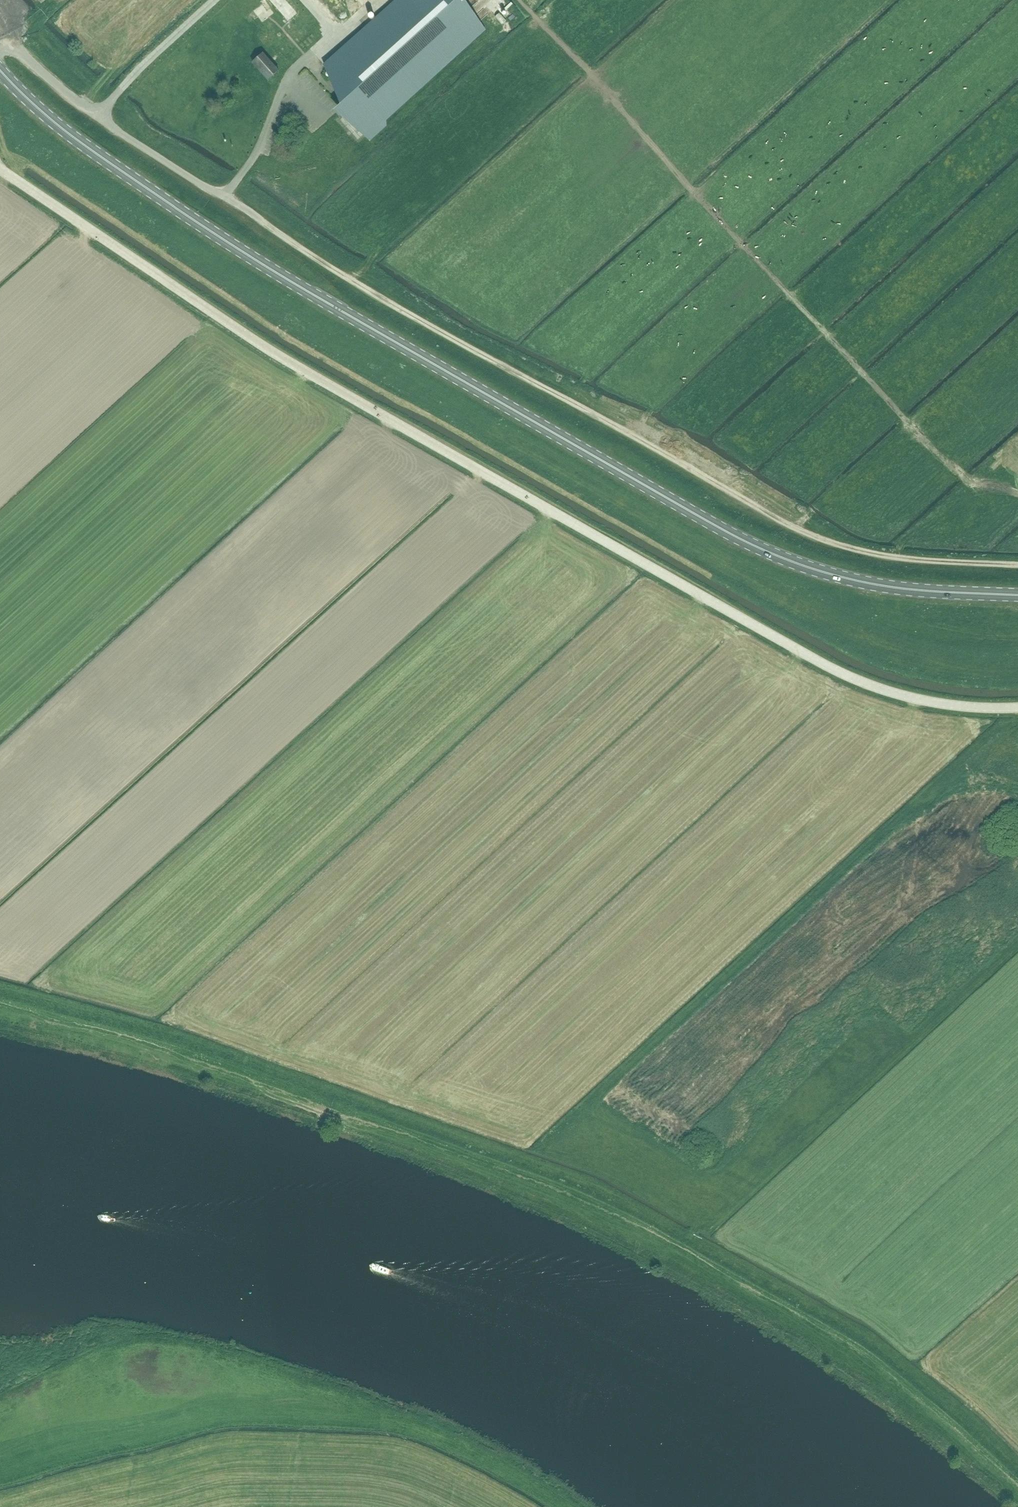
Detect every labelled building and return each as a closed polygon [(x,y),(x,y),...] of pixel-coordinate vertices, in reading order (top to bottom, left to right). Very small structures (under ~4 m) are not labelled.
[(480,28),(454,0),(403,0),(328,68),(354,97),(344,106),(348,110),(347,111),(370,136),(380,127),(376,122),(377,122),(480,28)] [(266,78),(283,66),(275,56),(273,58),(266,49),(256,57),(261,64),(258,67),(266,78)] [(433,89),(444,78),(439,72),(427,83),(433,89)]
